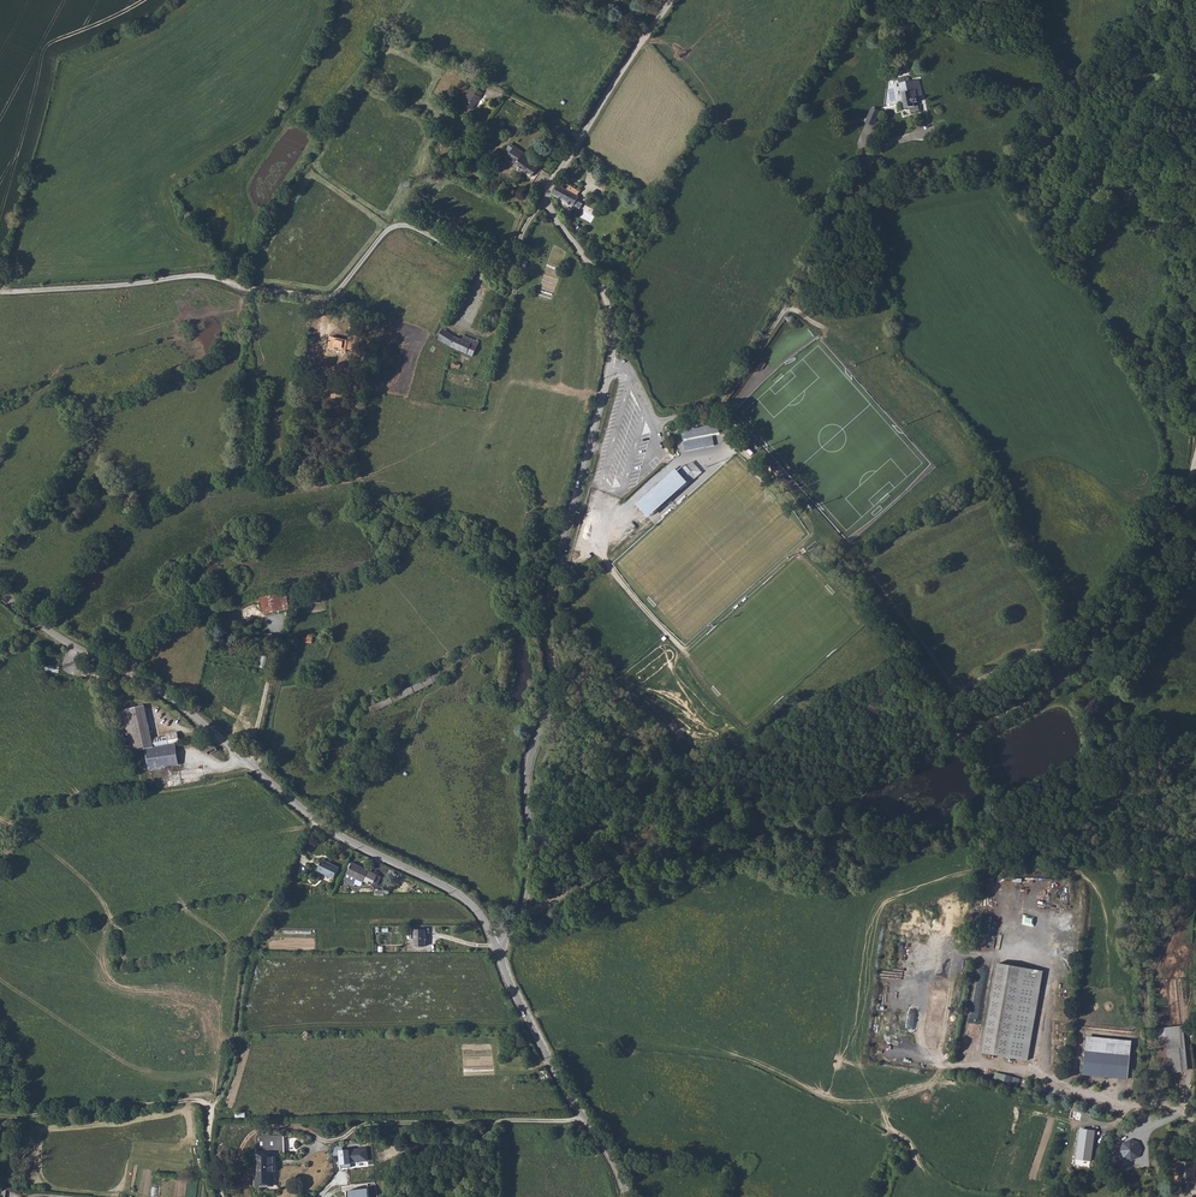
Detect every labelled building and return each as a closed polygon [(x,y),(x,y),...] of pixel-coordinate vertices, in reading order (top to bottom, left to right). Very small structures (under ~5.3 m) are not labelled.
[(896,73),(901,105),(906,104),(907,107),(911,106),(911,107),(915,106),(915,103),(913,103),(912,100),(916,100),(915,94),(920,92),(916,75),(905,77),(904,75),(903,75),(902,74),(901,74),(901,73),(896,73)] [(472,85),(463,79),(451,96),(461,103),(470,89),(469,88),(472,85)] [(308,96),(304,102),(314,108),(318,102),(308,96)] [(868,96),(863,112),(871,115),(876,99),(868,96)] [(497,152),(523,170),(525,166),(530,169),(533,165),(520,156),(522,152),(510,143),(505,140),(497,152)] [(498,158),(490,153),(488,153),(487,153),(486,154),(486,157),(487,157),(487,158),(494,165),(498,158)] [(579,192),(567,186),(564,192),(561,190),(556,200),(573,208),(579,199),(576,198),(579,192)] [(561,190),(557,188),(552,197),(556,200),(561,190)] [(332,347),(340,348),(340,351),(344,352),(349,328),(341,326),(338,339),(329,337),(327,348),(332,349),(332,347)] [(459,338),(444,333),(440,343),(473,355),(478,341),(468,337),(468,339),(460,336),(459,338)] [(682,426),(670,435),(674,440),(686,431),(682,426)] [(673,468),(633,503),(644,516),(681,483),(677,480),(687,471),(681,464),(674,470),(673,468)] [(656,512),(650,517),(656,524),(662,519),(656,512)] [(290,609),(287,593),(261,596),(263,613),(290,609)] [(308,634),(308,637),(305,637),(304,642),(313,643),(314,634),(308,634)] [(122,709),(130,752),(137,751),(153,748),(146,705),(122,709)] [(175,743),(153,748),(137,751),(140,770),(145,769),(178,765),(175,743)] [(178,765),(145,769),(148,789),(181,785),(178,765)] [(317,870),(334,879),(339,868),(322,860),(317,870)] [(363,881),(368,884),(369,882),(373,883),(377,875),(351,863),(346,874),(362,882),(363,881)] [(414,947),(425,947),(425,930),(414,930),(414,947)] [(1043,972),(998,966),(985,1055),(1030,1061),(1043,972)] [(1186,1026),(1164,1027),(1167,1072),(1188,1070),(1186,1026)] [(1087,1036),(1084,1073),(1130,1079),(1132,1039),(1087,1036)] [(994,1078),(1019,1084),(1020,1078),(996,1071),(994,1078)] [(1090,1161),(1094,1130),(1079,1127),(1075,1158),(1090,1161)] [(273,1185),(273,1153),(284,1152),(284,1136),(256,1136),(256,1185),(273,1185)] [(1134,1142),(1126,1143),(1122,1149),(1123,1156),(1129,1161),(1136,1160),(1141,1154),(1140,1147),(1134,1142)] [(367,1147),(349,1149),(350,1163),(368,1161),(367,1147)] [(1194,1186),(1194,1163),(1179,1163),(1179,1186),(1194,1186)] [(367,1188),(348,1189),(349,1196),(368,1196),(367,1188)]
